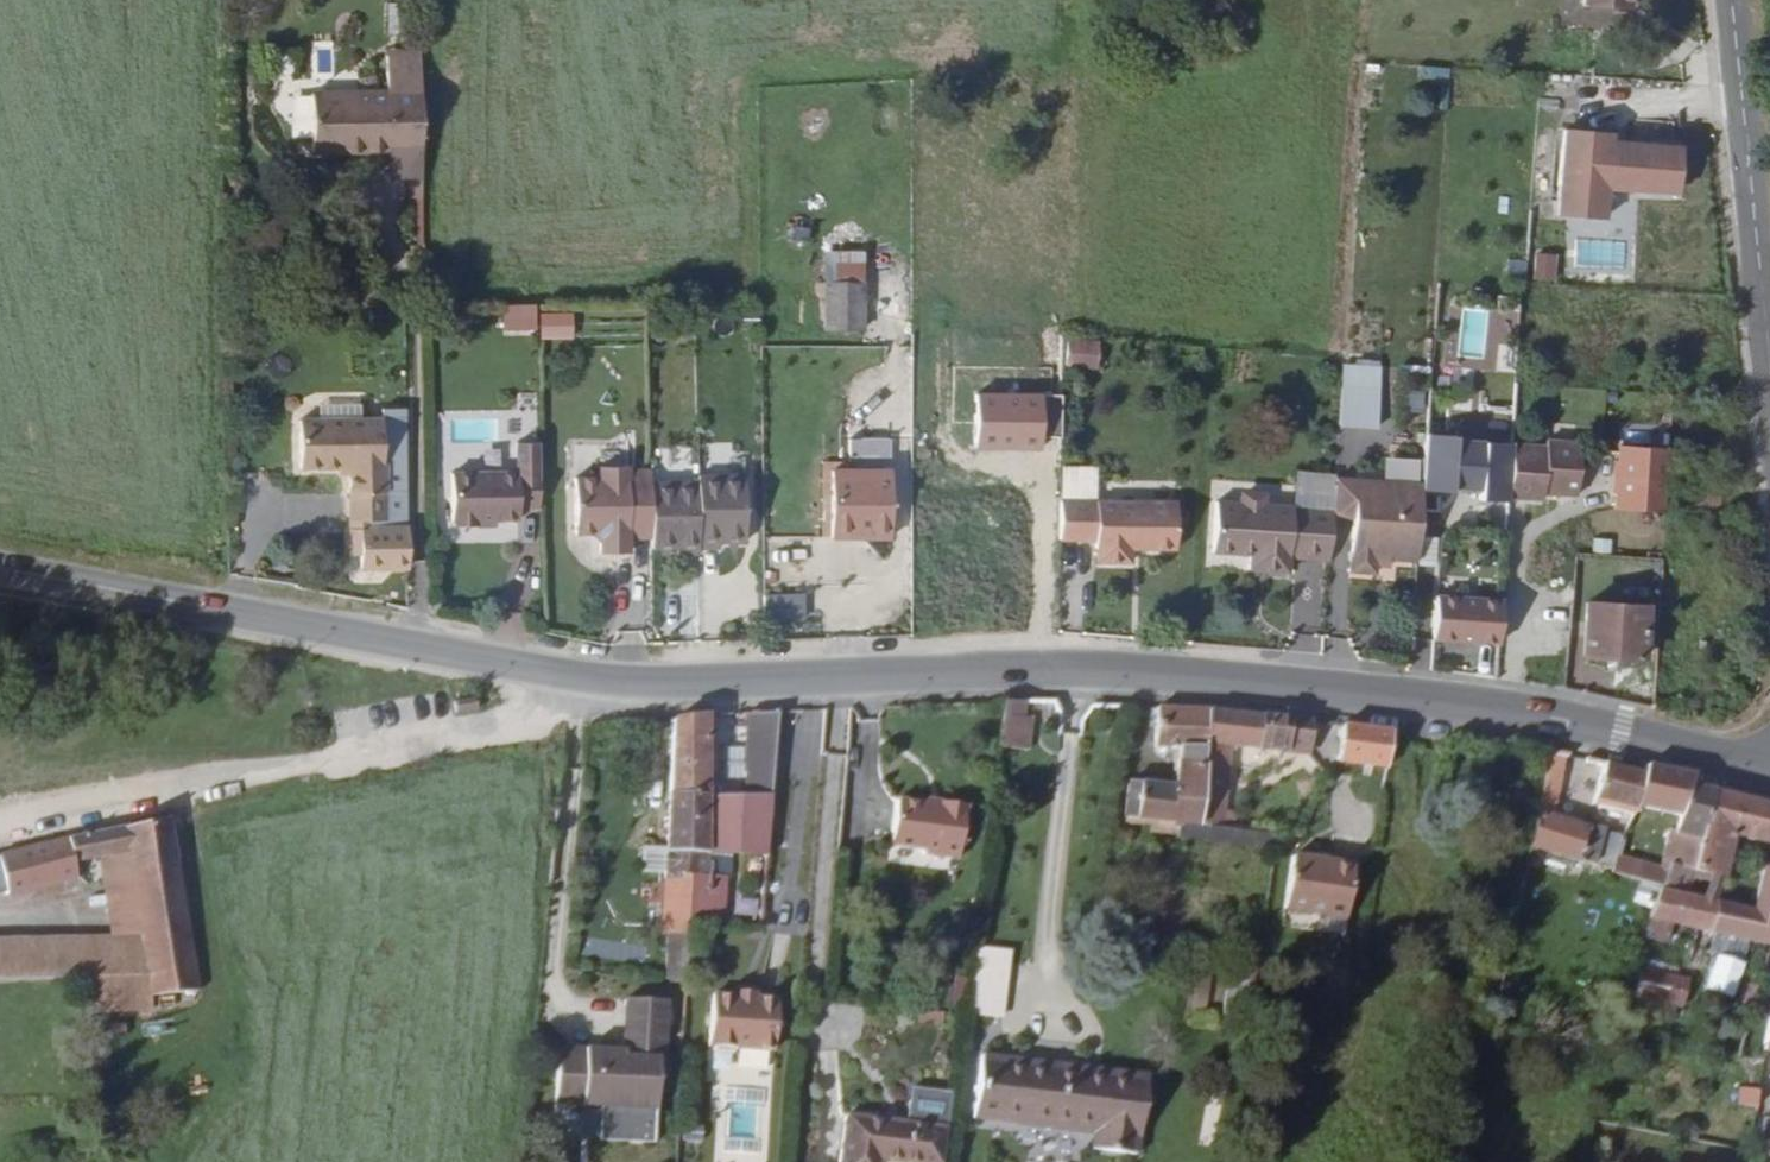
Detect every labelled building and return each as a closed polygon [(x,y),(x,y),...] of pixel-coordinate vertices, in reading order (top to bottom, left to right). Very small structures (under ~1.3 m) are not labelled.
[(1633,9),(1634,0),(1586,0),(1586,6),(1633,9)] [(423,145),(420,50),(387,51),(388,92),(311,93),(311,154),(347,153),(347,144),(389,145),(423,145)] [(289,97),(286,138),(299,138),(302,98),(289,97)] [(1550,221),(1600,222),(1601,196),(1674,198),(1676,140),(1553,136),(1550,221)] [(389,145),(347,144),(347,153),(389,153),(389,145)] [(1554,282),(1555,254),(1533,253),(1532,281),(1554,282)] [(864,254),(826,254),(825,283),(864,284),(864,254)] [(864,284),(825,283),(825,331),(864,331),(864,284)] [(532,307),(498,306),(497,334),(531,335),(532,307)] [(1455,307),(1454,357),(1487,358),(1488,307),(1455,307)] [(534,340),(568,339),(568,313),(534,314),(534,340)] [(1065,369),(1093,370),(1094,343),(1066,342),(1065,369)] [(1381,362),(1343,360),(1341,397),(1379,400),(1381,362)] [(1402,367),(1400,425),(1424,426),(1426,368),(1402,367)] [(382,419),(317,419),(317,434),(299,434),(300,470),(339,469),(339,474),(349,475),(349,522),(387,520),(386,493),(384,493),(383,464),(382,419)] [(317,419),(299,419),(299,434),(317,434),(317,419)] [(1546,448),(1513,445),(1510,499),(1544,501),(1544,495),(1577,498),(1581,444),(1546,442),(1546,448)] [(1666,514),(1671,451),(1621,447),(1620,462),(1616,462),(1615,495),(1618,495),(1617,511),(1666,514)] [(631,539),(653,539),(653,482),(652,469),(629,470),(629,467),(601,467),(601,478),(576,478),(577,535),(598,534),(602,539),(603,554),(631,553),(631,539)] [(891,470),(832,470),(830,539),(891,538),(891,470)] [(540,472),(453,473),(453,521),(457,521),(456,526),(479,525),(479,520),(498,520),(521,520),(520,508),(541,507),(540,472)] [(699,481),(653,482),(654,548),(680,547),(680,555),(700,554),(700,547),(721,547),(721,540),(747,539),(746,473),(699,474),(699,481)] [(1354,519),(1350,572),(1376,574),(1376,566),(1377,559),(1392,561),(1418,562),(1423,485),(1357,481),(1335,479),(1333,510),(1333,517),(1354,519)] [(1217,502),(1213,553),(1251,556),(1250,571),(1289,573),(1290,559),(1330,561),(1333,517),(1333,510),(1265,505),(1265,499),(1260,494),(1247,493),(1241,498),(1241,504),(1217,502)] [(1098,500),(1062,499),(1061,546),(1097,547),(1096,561),(1129,562),(1130,548),(1175,550),(1177,503),(1098,500)] [(1392,561),(1377,559),(1376,566),(1391,568),(1392,561)] [(804,596),(765,597),(765,622),(805,620),(804,596)] [(1496,650),(1498,600),(1425,598),(1424,648),(1496,650)] [(1646,606),(1587,602),(1584,657),(1644,661),(1646,606)] [(475,697),(454,701),(456,714),(478,710),(475,697)] [(1025,702),(1003,700),(998,747),(1020,749),(1025,702)] [(1176,767),(1203,769),(1204,743),(1208,709),(1157,708),(1155,748),(1178,749),(1176,761),(1176,767)] [(1313,721),(1208,709),(1204,743),(1231,746),(1295,753),(1307,754),(1313,721)] [(778,714),(746,714),(745,796),(710,797),(709,853),(708,874),(691,874),(689,924),(723,925),(726,876),(729,876),(731,853),(768,856),(771,794),(778,714)] [(708,715),(671,720),(668,792),(710,795),(708,715)] [(1392,731),(1343,725),(1337,762),(1386,769),(1392,731)] [(1231,746),(1204,743),(1203,769),(1201,790),(1202,790),(1199,823),(1223,826),(1231,746)] [(1564,754),(1549,751),(1548,755),(1539,809),(1530,846),(1580,863),(1581,858),(1595,863),(1605,831),(1555,815),(1564,754)] [(1644,774),(1603,763),(1595,799),(1636,810),(1637,805),(1644,774)] [(1694,775),(1647,766),(1644,774),(1637,805),(1680,815),(1675,830),(1670,829),(1661,867),(1641,861),(1645,848),(1622,839),(1613,869),(1611,873),(1636,881),(1660,889),(1675,892),(1679,864),(1693,868),(1703,827),(1714,792),(1692,786),(1694,775)] [(1201,790),(1203,769),(1176,767),(1174,787),(1140,783),(1127,782),(1123,817),(1167,823),(1181,824),(1199,826),(1199,823),(1202,790),(1201,790)] [(710,795),(668,792),(666,847),(665,872),(662,935),(666,935),(665,979),(686,978),(689,935),(689,924),(691,874),(708,874),(709,853),(710,797),(710,795)] [(1714,792),(1703,827),(1693,868),(1692,872),(1724,878),(1734,837),(1769,846),(1769,806),(1714,792)] [(956,870),(964,805),(940,802),(939,806),(924,804),(895,800),(887,856),(918,860),(922,865),(956,870)] [(122,827),(68,837),(74,864),(100,859),(127,853),(130,874),(177,865),(169,818),(122,827)] [(1181,824),(1167,823),(1165,833),(1179,835),(1181,824)] [(1199,826),(1181,824),(1179,835),(1275,848),(1277,833),(1223,826),(1199,823),(1199,826)] [(1622,836),(1605,831),(1595,863),(1595,864),(1613,869),(1622,839),(1622,836)] [(4,876),(9,895),(78,879),(74,864),(68,837),(0,854),(0,878),(4,876)] [(666,847),(644,847),(643,871),(665,872),(666,847)] [(127,853),(100,859),(113,937),(141,936),(130,874),(127,853)] [(1353,864),(1291,855),(1283,910),(1323,916),(1345,919),(1353,864)] [(1764,866),(1749,862),(1738,908),(1753,911),(1764,866)] [(177,865),(130,874),(141,936),(145,961),(121,965),(126,1000),(152,997),(199,990),(177,865)] [(1764,866),(1753,911),(1769,915),(1769,867),(1764,866)] [(1675,892),(1660,889),(1647,920),(1710,933),(1715,903),(1715,901),(1675,892)] [(1715,903),(1710,933),(1769,946),(1769,915),(1753,911),(1738,908),(1715,903)] [(1345,919),(1323,916),(1321,933),(1343,936),(1345,919)] [(0,940),(0,980),(87,977),(89,1012),(153,1009),(152,997),(126,1000),(121,965),(145,961),(141,936),(113,937),(0,940)] [(1009,952),(978,948),(970,1013),(1002,1017),(1009,952)] [(1700,989),(1728,997),(1738,963),(1710,954),(1700,989)] [(1635,965),(1626,998),(1676,1011),(1685,978),(1635,965)] [(955,1003),(959,982),(930,976),(925,997),(955,1003)] [(1756,986),(1743,983),(1733,1016),(1746,1019),(1756,986)] [(736,993),(735,999),(752,1000),(753,988),(736,987),(736,993)] [(736,993),(711,991),(706,1043),(709,1043),(713,1049),(730,1050),(734,1045),(771,1048),(776,997),(753,995),(752,1000),(735,999),(736,993)] [(581,1137),(653,1141),(662,998),(619,996),(616,1046),(550,1042),(546,1104),(583,1106),(581,1137)] [(912,1023),(939,1024),(939,1010),(912,1009),(912,1023)] [(1148,1074),(983,1053),(974,1116),(1095,1132),(1093,1148),(1137,1153),(1139,1137),(1141,1137),(1148,1074)] [(1758,1090),(1741,1088),(1739,1105),(1756,1107),(1758,1090)] [(948,1128),(848,1115),(841,1161),(881,1161),(883,1161),(943,1161),(948,1128)] [(1764,1118),(1759,1155),(1769,1156),(1769,1119),(1764,1118)] [(694,1121),(680,1121),(679,1135),(693,1136),(694,1121)]
